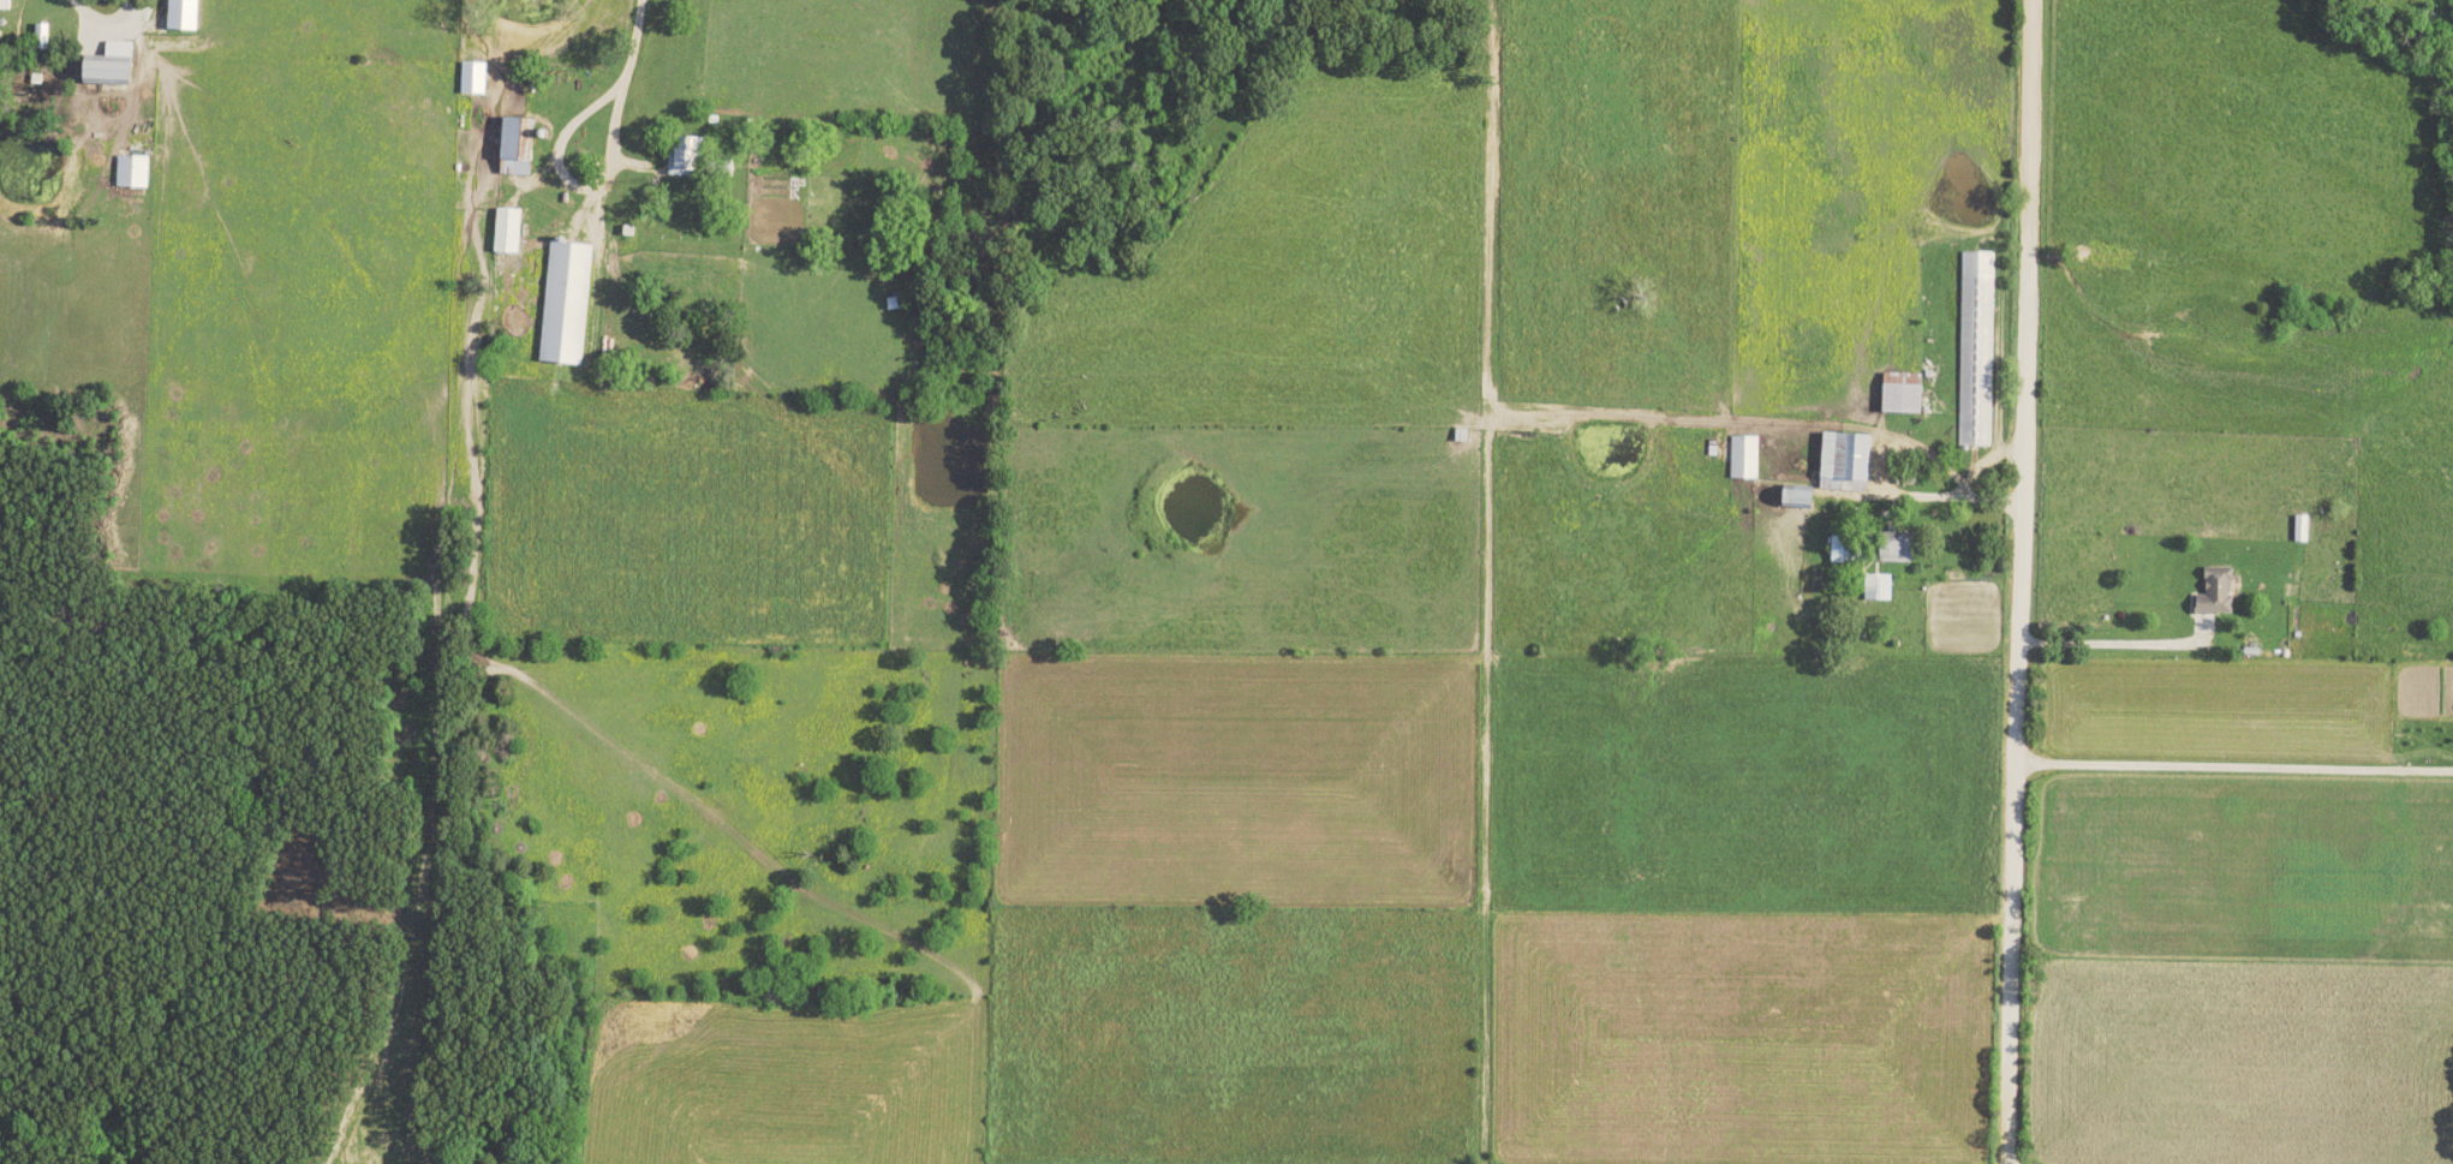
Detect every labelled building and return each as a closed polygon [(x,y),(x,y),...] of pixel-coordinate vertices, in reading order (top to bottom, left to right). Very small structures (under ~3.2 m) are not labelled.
[(10,0),(0,0),(0,11),(10,11),(10,0)] [(198,0),(163,0),(162,30),(197,32),(198,0)] [(127,44),(102,41),(100,58),(73,55),(71,80),(123,85),(127,44)] [(459,95),(483,96),(484,64),(460,62),(459,95)] [(527,177),(527,161),(532,161),(533,140),(510,139),(511,120),(496,119),(494,176),(527,177)] [(146,189),(147,158),(115,157),(114,188),(146,189)] [(519,255),(520,211),(492,210),(491,254),(519,255)] [(590,246),(546,243),(536,363),(581,367),(590,246)] [(1993,253),(1960,253),(1957,446),(1991,447),(1993,253)] [(1877,414),(1916,415),(1917,375),(1878,374),(1877,414)] [(1842,435),(1817,434),(1816,490),(1841,491),(1842,435)] [(1844,483),(1864,483),(1865,437),(1844,436),(1844,483)] [(1757,438),(1729,437),(1728,479),(1756,479),(1757,438)] [(2292,543),(2305,543),(2305,517),(2292,517),(2292,543)] [(2190,616),(2228,616),(2229,568),(2201,567),(2200,596),(2190,596),(2190,616)] [(1862,601),(1889,602),(1890,577),(1862,576),(1862,601)]
